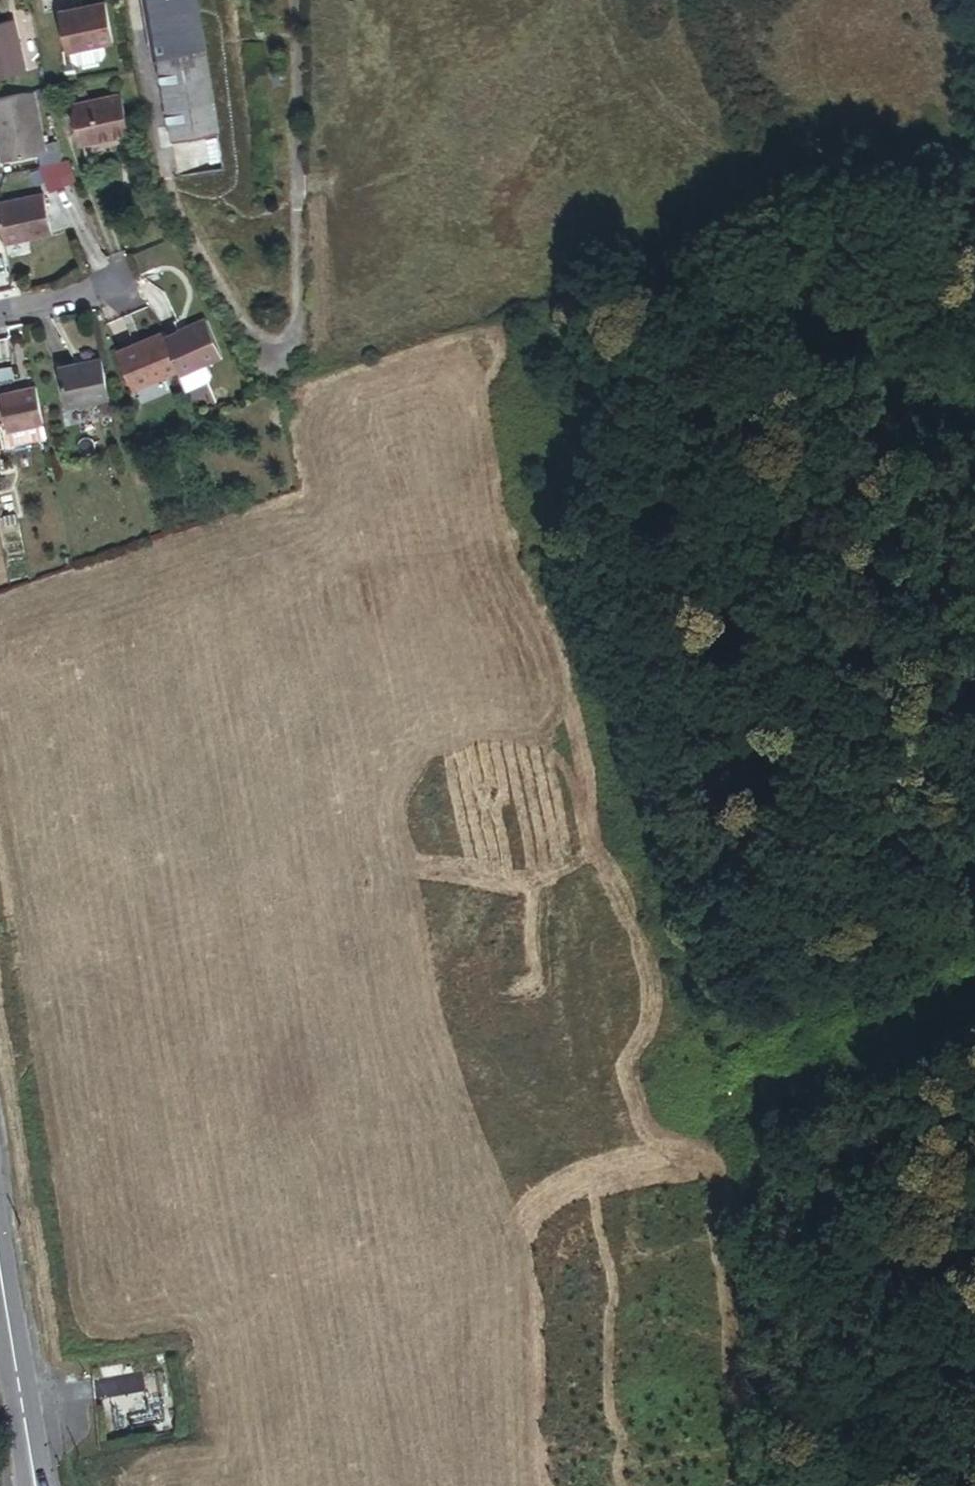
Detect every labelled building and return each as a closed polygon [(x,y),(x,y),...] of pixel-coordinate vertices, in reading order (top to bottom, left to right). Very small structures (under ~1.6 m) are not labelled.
[(168,148),(214,140),(190,0),(142,0),(168,148)] [(95,9),(49,20),(59,60),(104,50),(95,9)] [(0,28),(0,83),(13,80),(1,27),(0,28)] [(39,93),(32,94),(36,110),(42,108),(44,114),(53,111),(49,95),(40,98),(39,93)] [(0,102),(0,163),(39,153),(25,96),(0,102)] [(116,96),(70,107),(80,147),(126,136),(116,96)] [(72,184),(64,165),(56,167),(34,172),(43,192),(72,184)] [(47,237),(34,188),(0,195),(0,248),(47,237)] [(156,340),(173,377),(181,397),(201,390),(206,381),(201,370),(214,363),(198,324),(156,340)] [(173,377),(156,340),(112,359),(129,397),(173,377)] [(99,402),(89,363),(46,374),(56,413),(99,402)] [(27,394),(0,400),(0,438),(0,439),(36,430),(27,394)]
